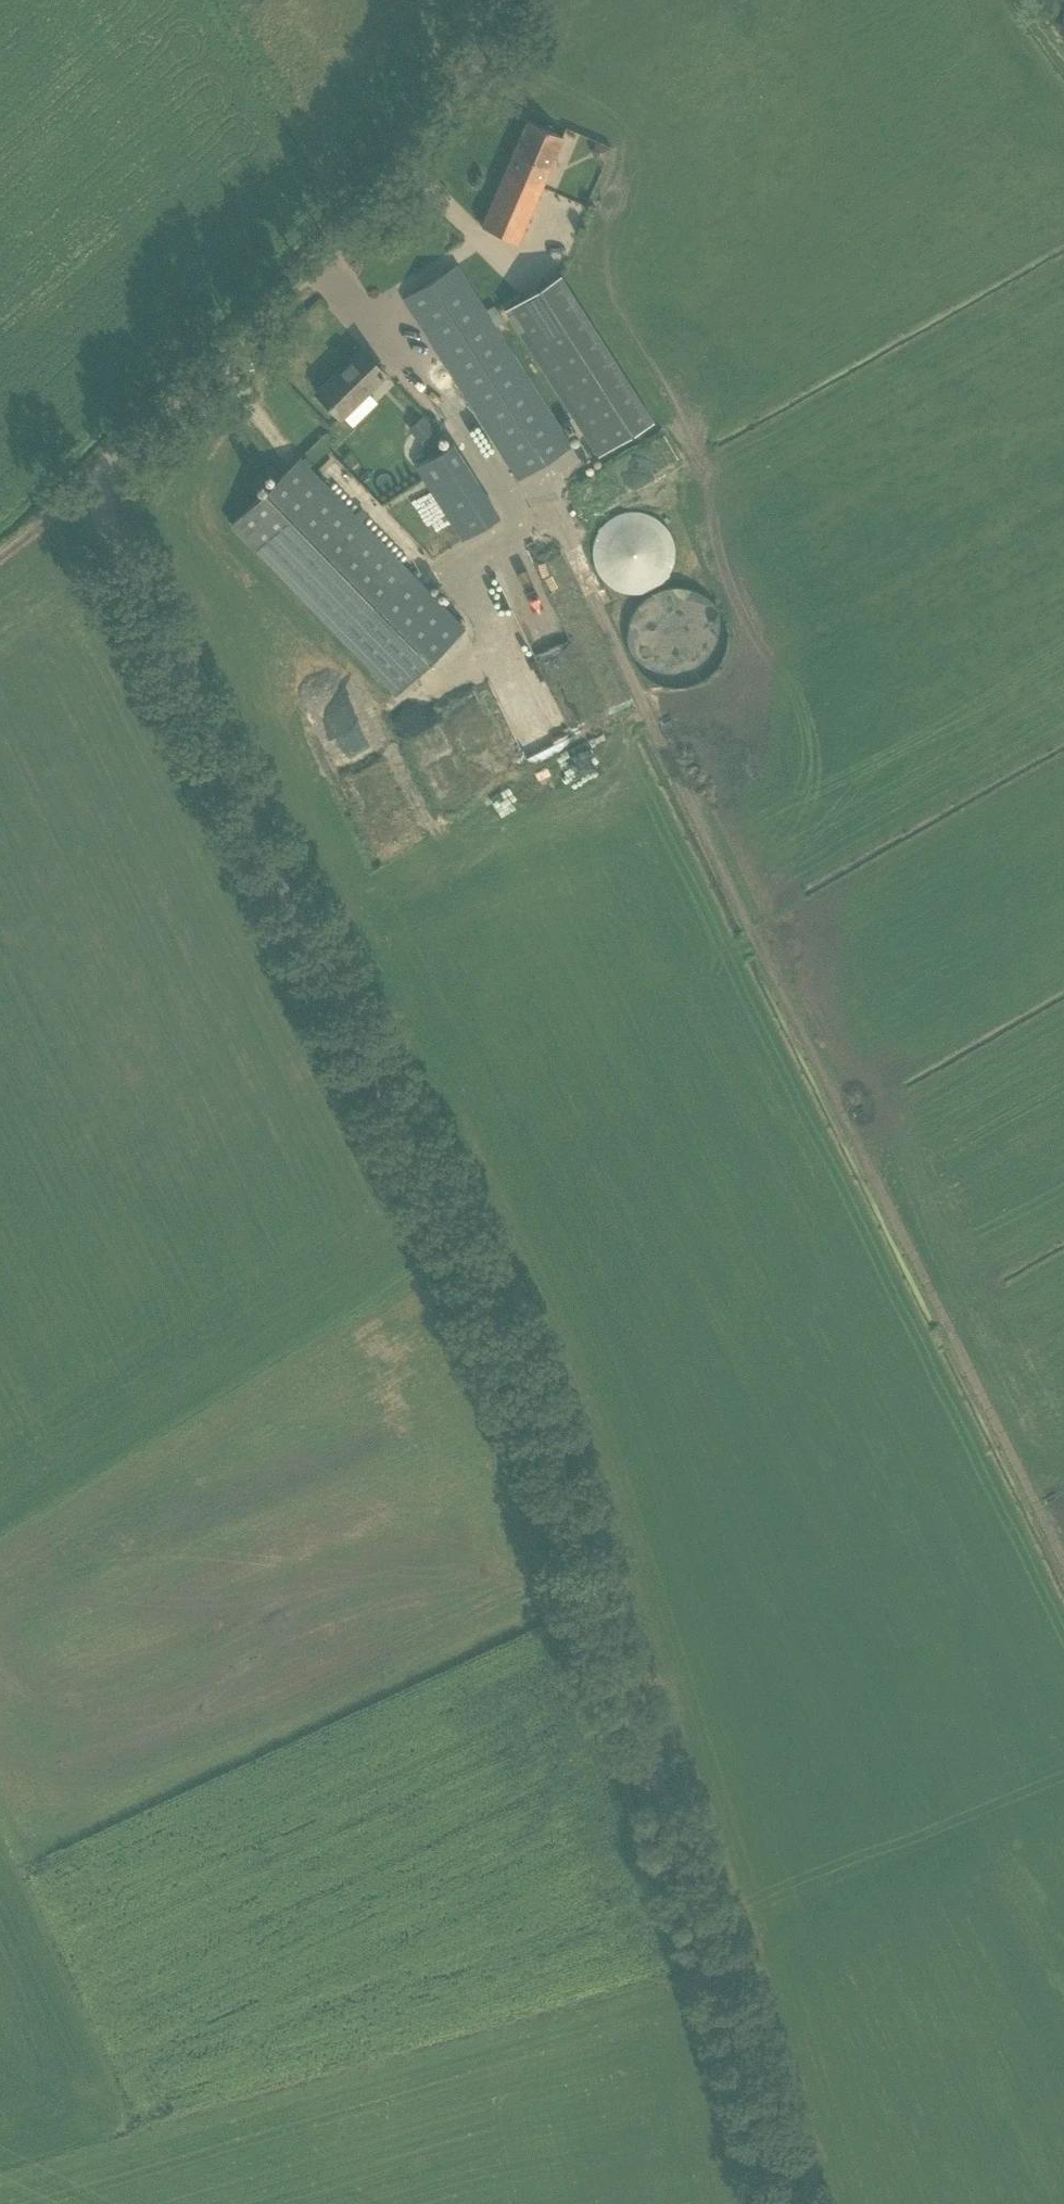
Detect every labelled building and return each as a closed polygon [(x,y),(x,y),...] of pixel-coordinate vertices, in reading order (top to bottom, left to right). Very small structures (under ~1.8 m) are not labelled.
[(481,226),(501,235),(517,242),(562,137),(526,122),(481,226)] [(404,298),(415,316),(519,481),(572,448),(456,265),(404,298)] [(653,420),(600,336),(561,275),(505,309),(598,457),(653,420)] [(385,374),(361,349),(316,393),(340,418),(385,374)] [(422,414),(407,428),(419,441),(434,427),(422,414)] [(437,430),(423,440),(433,455),(447,445),(437,430)] [(453,444),(415,467),(462,541),(499,517),(453,444)] [(469,626),(298,458),(229,523),(395,695),(469,626)] [(669,550),(670,544),(669,538),(667,529),(663,522),(657,515),(651,511),(644,507),(635,505),(629,505),(619,506),(614,509),(607,512),(601,517),(597,523),(593,531),(591,537),(591,545),(592,553),(594,560),(597,565),(603,573),(610,578),(616,581),(623,583),(632,584),(639,583),(647,580),(653,577),(659,571),(664,565),(667,559),(669,550)]
